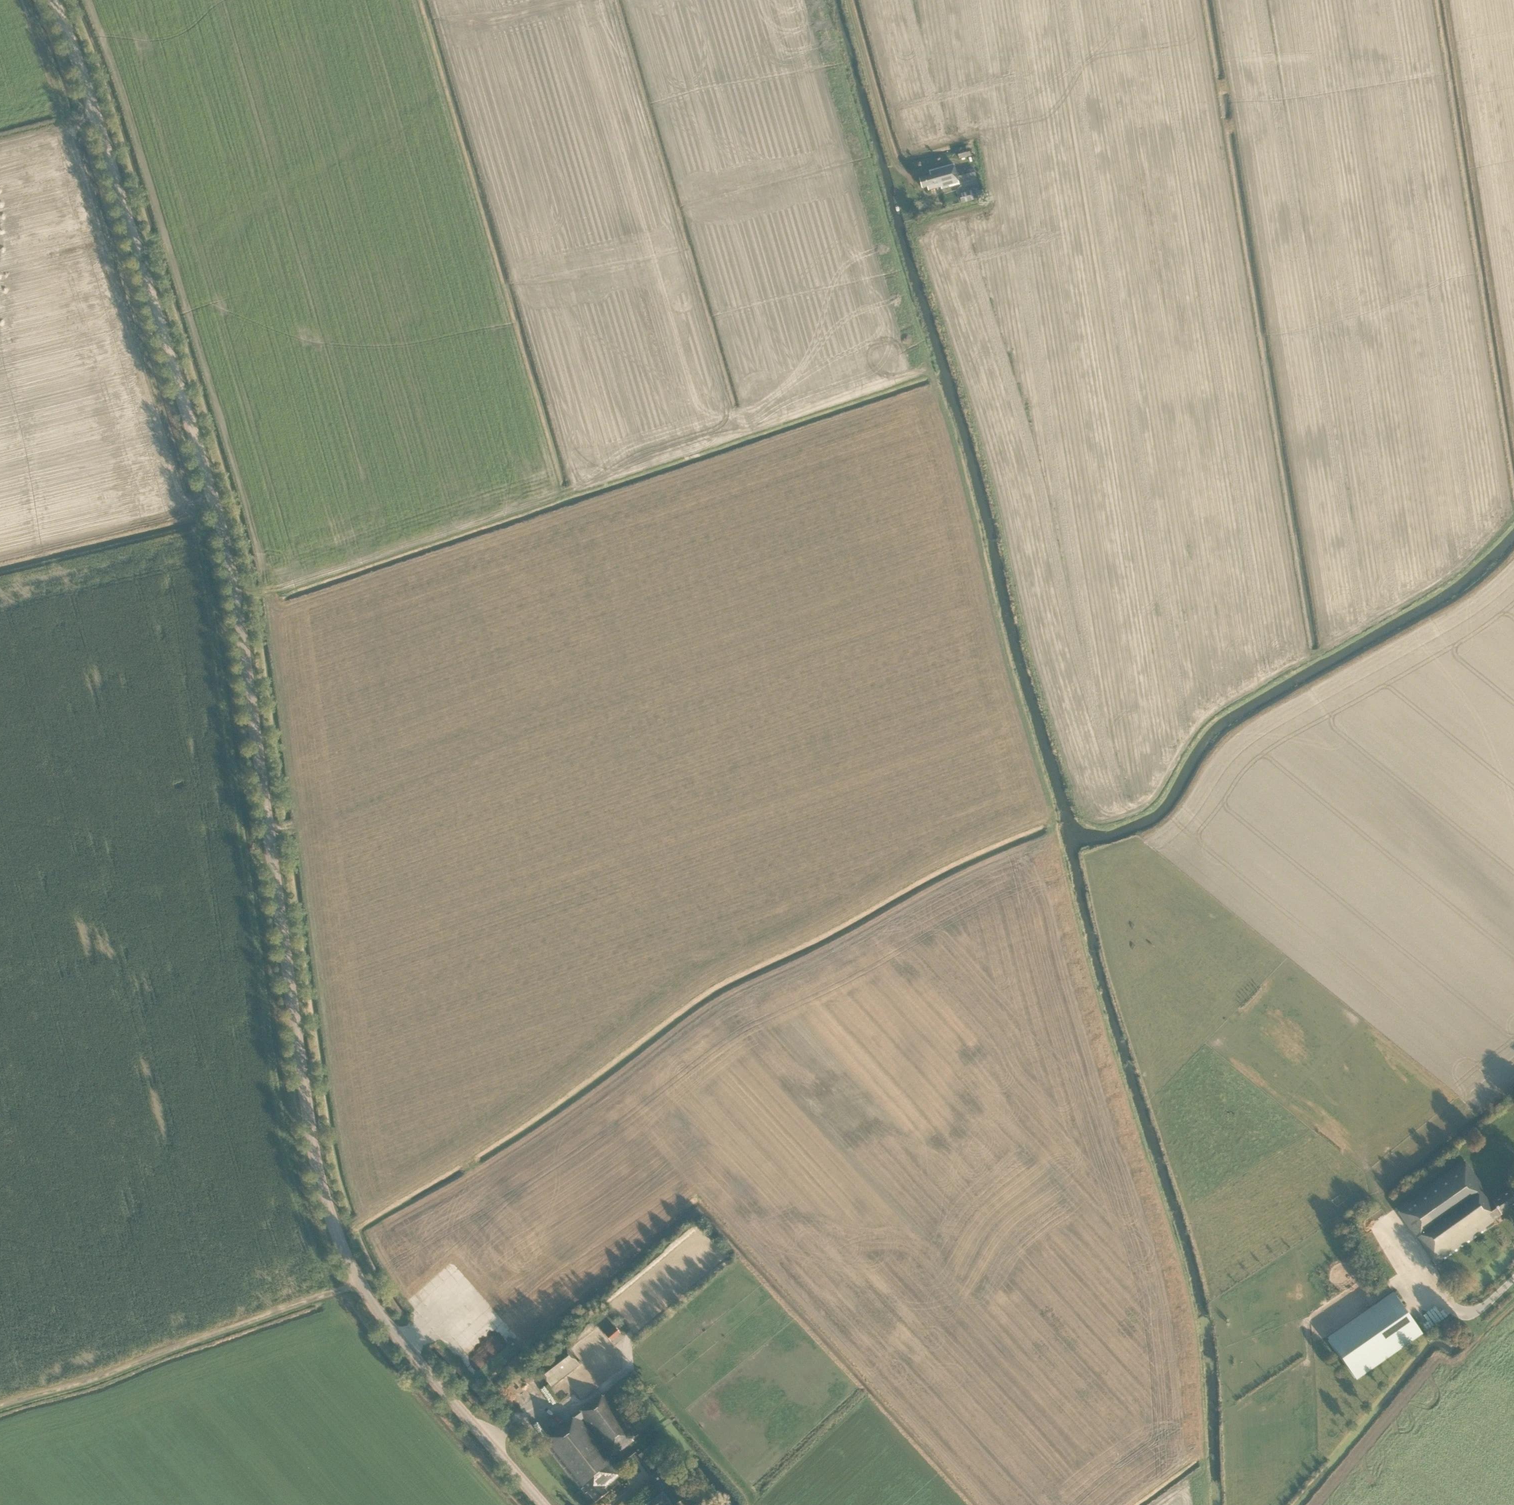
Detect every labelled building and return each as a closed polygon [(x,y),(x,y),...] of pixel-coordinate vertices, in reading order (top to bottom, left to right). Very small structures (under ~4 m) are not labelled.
[(971,155),(969,149),(958,152),(959,158),(971,155)] [(957,173),(954,163),(930,170),(931,176),(920,179),(922,188),(927,186),(928,190),(941,186),(942,189),(960,184),(958,179),(957,173)] [(976,175),(974,168),(957,173),(958,179),(960,179),(961,180),(976,175)] [(982,197),(979,188),(959,194),(962,203),(982,197)] [(1464,1162),(1396,1209),(1436,1267),(1495,1226),(1493,1223),(1513,1208),(1513,1196),(1511,1191),(1504,1196),(1493,1203),(1464,1162)] [(1422,1335),(1393,1293),(1327,1338),(1356,1380),(1422,1335)] [(580,1365),(563,1343),(535,1364),(551,1386),(580,1365)] [(606,1394),(545,1441),(584,1494),(587,1492),(596,1503),(608,1493),(605,1488),(624,1474),(621,1470),(636,1458),(663,1494),(649,1504),(678,1504),(683,1500),(660,1470),(655,1474),(653,1472),(651,1473),(636,1453),(618,1467),(582,1419),(584,1418),(612,1455),(619,1450),(621,1453),(634,1443),(632,1441),(638,1436),(606,1394)]
